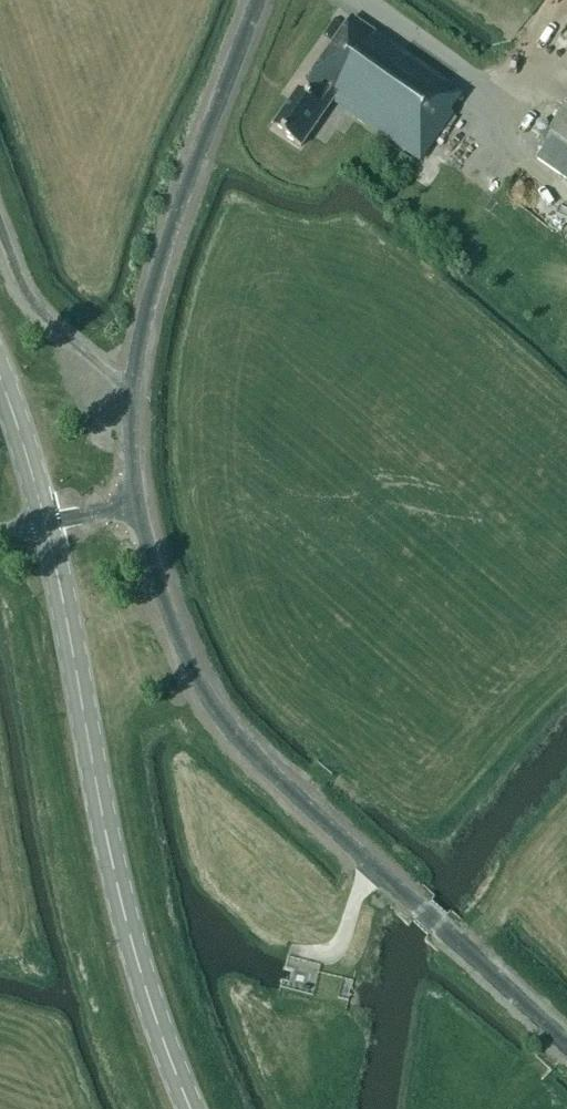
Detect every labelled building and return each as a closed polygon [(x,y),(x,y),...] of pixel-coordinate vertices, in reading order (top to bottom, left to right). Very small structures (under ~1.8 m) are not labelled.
[(420,161),(453,115),(450,113),(463,95),(352,18),(307,83),(315,88),(308,98),(300,92),(274,129),(296,144),(301,148),(320,121),(334,101),(420,161)] [(545,149),(537,160),(566,181),(566,109),(541,146),(545,149)]
